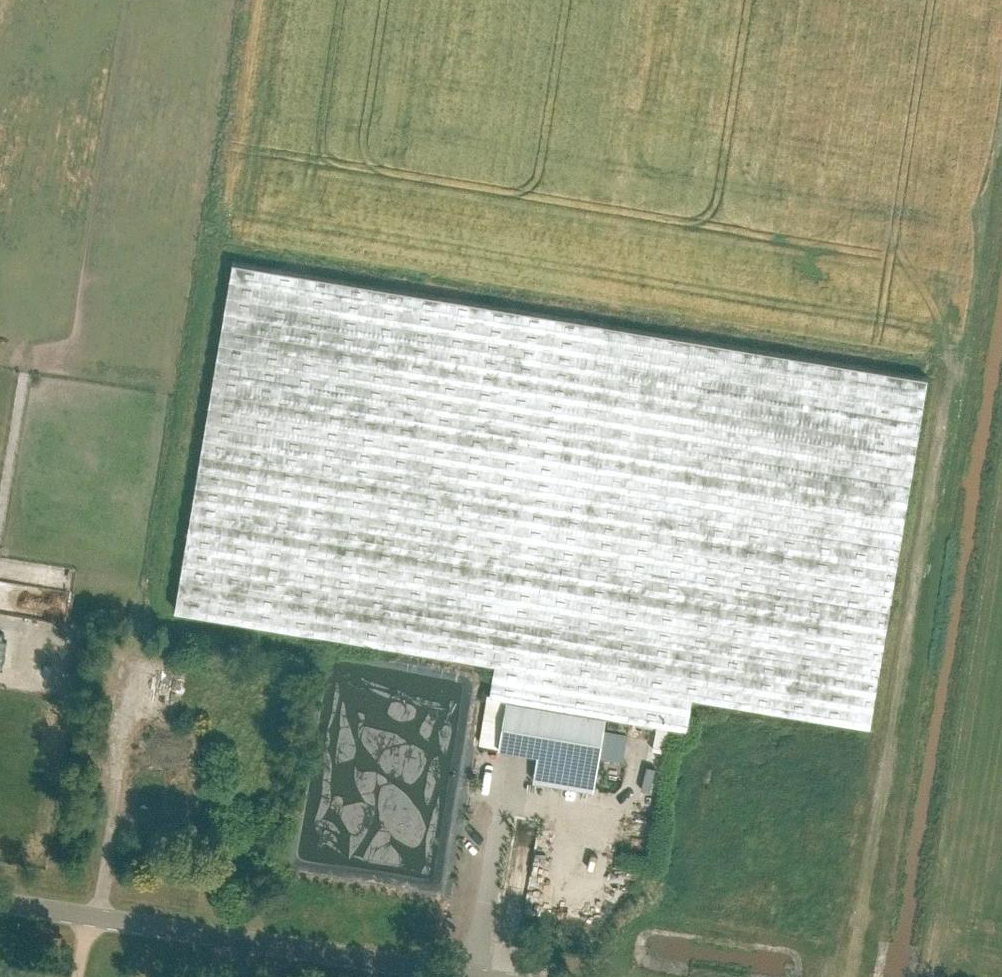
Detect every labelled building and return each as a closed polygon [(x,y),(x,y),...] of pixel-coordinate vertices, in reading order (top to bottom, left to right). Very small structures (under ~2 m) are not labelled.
[(928,375),(234,260),(176,609),(496,662),(490,694),(507,697),(607,713),(670,724),(689,727),(695,695),(870,724),(928,375)] [(0,637),(0,657),(19,661),(25,631),(2,626),(0,637)] [(607,713),(507,697),(490,694),(480,742),(538,751),(534,779),(594,789),(607,713)] [(629,734),(631,720),(610,717),(608,730),(629,734)]
